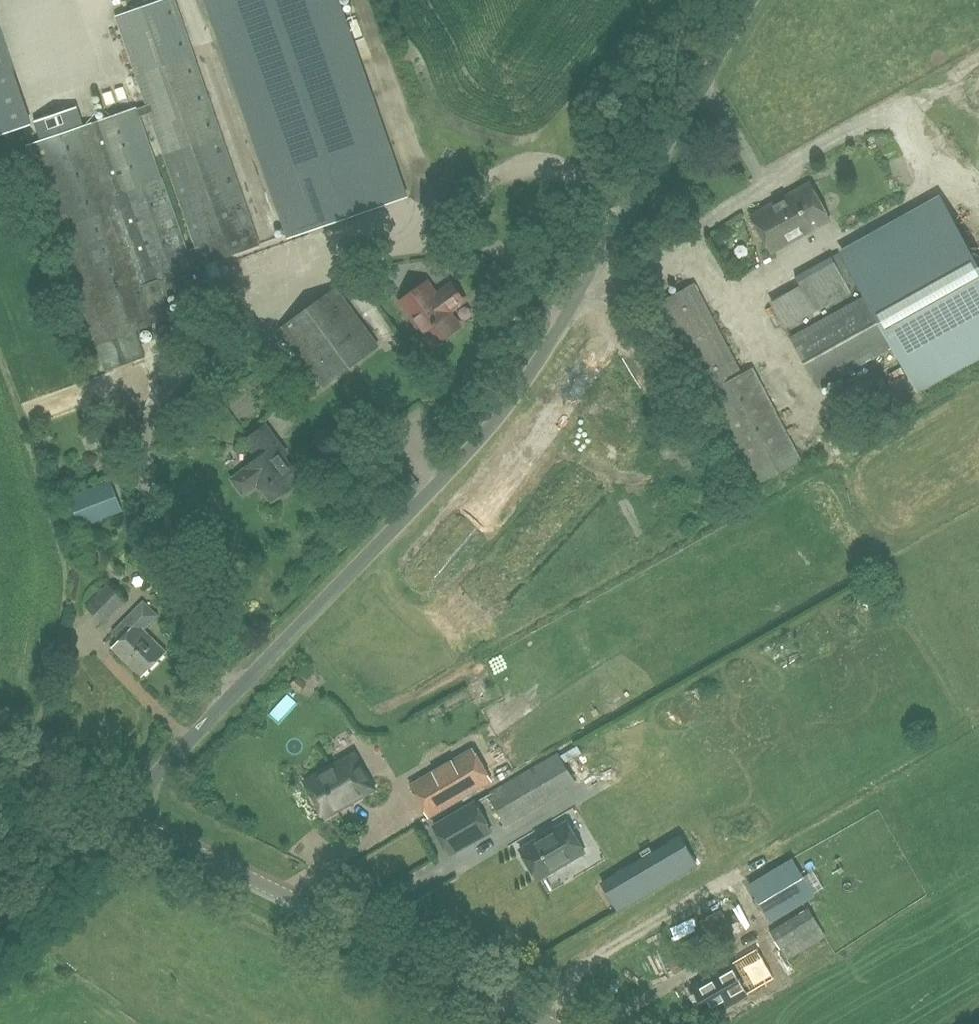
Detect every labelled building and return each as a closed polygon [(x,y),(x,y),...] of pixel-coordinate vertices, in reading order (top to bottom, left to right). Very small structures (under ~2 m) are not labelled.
[(205,263),(258,245),(220,136),(192,54),(173,0),(162,0),(117,16),(148,104),(137,108),(31,145),(28,146),(97,344),(100,343),(109,369),(148,356),(138,329),(153,324),(152,323),(170,317),(163,297),(211,280),(205,263)] [(337,0),(207,0),(288,234),(367,206),(367,205),(359,184),(397,170),(337,0)] [(32,124),(0,32),(0,135),(32,124)] [(116,102),(135,97),(132,87),(114,93),(116,102)] [(771,252),(830,220),(809,183),(751,215),(771,252)] [(866,296),(791,337),(819,387),(894,346),(920,392),(978,358),(978,265),(940,194),(841,249),(866,296)] [(787,327),(851,292),(847,285),(854,281),(839,252),(832,255),(833,258),(797,277),(802,287),(774,302),(787,327)] [(437,294),(428,282),(400,302),(432,346),(460,325),(450,312),(464,301),(452,284),(437,294)] [(742,374),(695,284),(660,302),(707,392),(757,485),(802,462),(752,369),(742,374)] [(323,386),(377,346),(335,289),(280,329),(323,386)] [(272,499),(299,479),(282,456),(285,453),(265,426),(246,440),(259,457),(246,468),(236,476),(235,483),(240,490),(247,491),(259,482),(272,499)] [(79,526),(122,510),(111,481),(68,498),(79,526)] [(103,623),(125,601),(108,584),(86,607),(103,623)] [(141,676),(165,651),(143,629),(157,615),(143,601),(113,632),(121,639),(112,648),(141,676)] [(222,631),(230,628),(228,621),(220,623),(222,631)] [(428,818),(492,781),(473,747),(408,784),(428,818)] [(506,825),(576,785),(558,754),(488,794),(506,825)] [(334,765),(305,782),(325,816),(339,809),(336,804),(346,798),(349,803),(374,788),(360,762),(339,774),(334,765)] [(450,853),(490,830),(473,803),(434,826),(450,853)] [(538,880),(585,853),(566,821),(519,849),(538,880)] [(683,837),(603,884),(617,908),(697,861),(683,837)] [(790,857),(747,884),(770,921),(813,894),(790,857)] [(722,909),(700,921),(712,946),(735,934),(722,909)] [(809,910),(770,932),(786,959),(825,937),(809,910)] [(709,1017),(774,980),(756,948),(691,985),(709,1017)]
